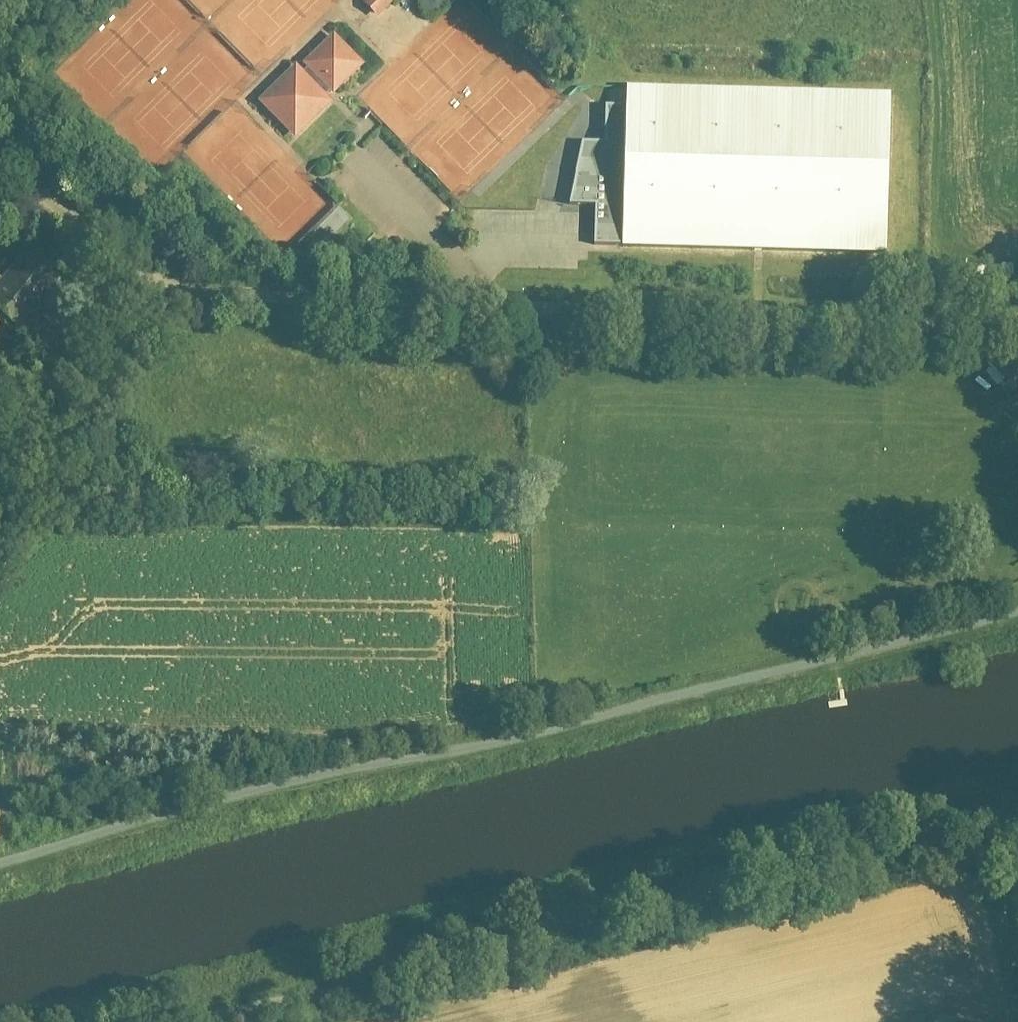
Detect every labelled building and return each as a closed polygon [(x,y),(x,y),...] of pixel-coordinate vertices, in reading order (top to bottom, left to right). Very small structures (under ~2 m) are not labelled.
[(375,23),(393,4),(389,0),(369,0),(360,9),(375,23)] [(367,69),(336,41),(308,71),(338,100),(367,69)] [(297,73),(260,109),(293,144),(331,109),(297,73)] [(621,250),(885,257),(889,97),(625,90),(625,109),(621,250)] [(621,250),(625,109),(605,108),(603,145),(582,146),(568,207),(594,209),(593,250),(621,250)] [(24,330),(44,344),(61,320),(41,306),(58,281),(23,257),(0,289),(0,321),(20,335),(24,330)]
